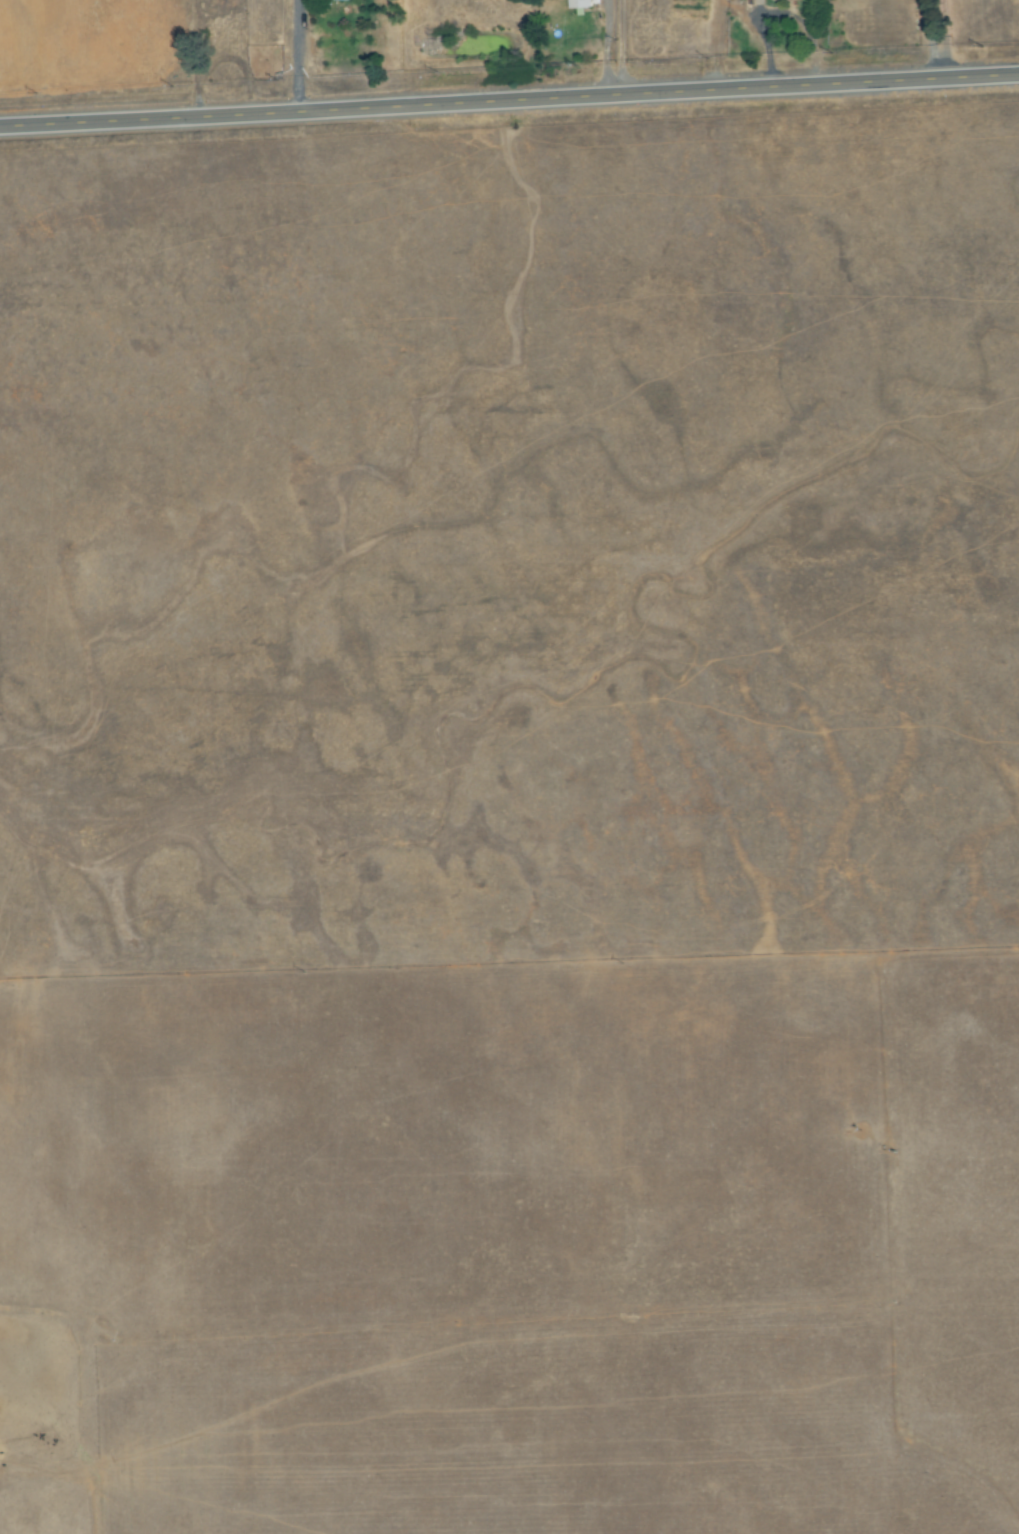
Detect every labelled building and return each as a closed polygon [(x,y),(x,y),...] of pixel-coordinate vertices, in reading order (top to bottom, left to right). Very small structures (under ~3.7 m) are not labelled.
[(592,8),(592,0),(569,0),(570,10),(592,8)]
